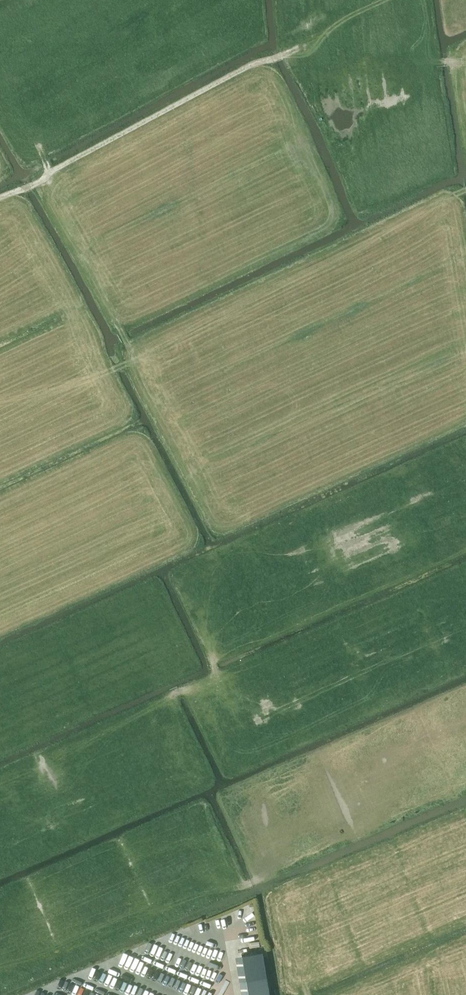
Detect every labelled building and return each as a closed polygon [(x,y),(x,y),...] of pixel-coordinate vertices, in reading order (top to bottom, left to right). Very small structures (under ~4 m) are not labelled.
[(262,950),(235,955),(241,994),(269,994),(262,950)]
